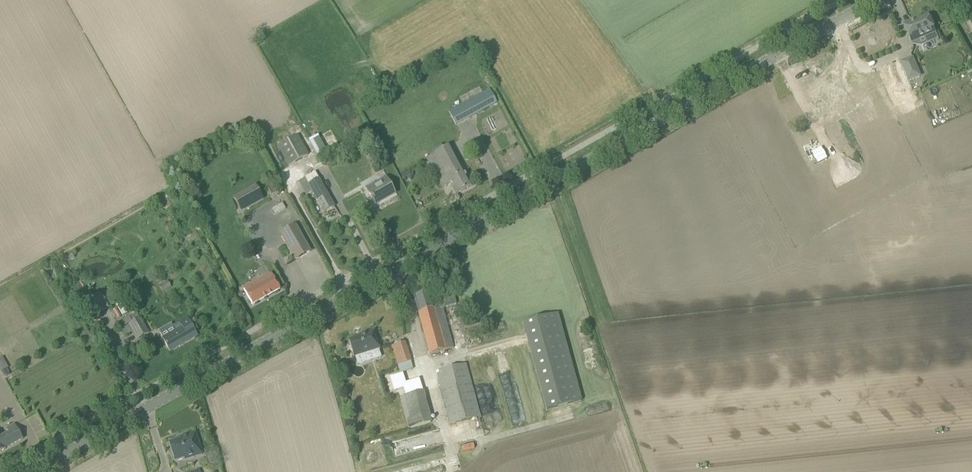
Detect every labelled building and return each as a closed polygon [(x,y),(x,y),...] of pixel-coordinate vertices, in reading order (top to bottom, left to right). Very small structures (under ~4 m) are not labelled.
[(916,20),(904,25),(911,42),(924,37),(928,45),(939,40),(929,16),(916,21),(916,20)] [(878,48),(873,50),(876,56),(881,54),(878,48)] [(905,69),(909,80),(920,76),(916,65),(905,69)] [(497,103),(489,89),(464,102),(472,117),(497,103)] [(332,130),(311,138),(319,158),(340,150),(332,130)] [(297,135),(278,146),(289,166),(308,155),(297,135)] [(386,157),(376,139),(368,144),(378,161),(386,157)] [(472,186),(467,177),(450,145),(444,149),(434,154),(426,158),(442,187),(450,183),(451,186),(456,194),(472,186)] [(432,150),(434,154),(444,149),(442,145),(432,150)] [(315,172),(304,178),(308,184),(309,186),(302,189),(306,195),(312,192),(319,204),(324,213),(334,207),(329,198),(318,178),(315,172)] [(266,200),(254,175),(241,181),(246,190),(234,195),(242,211),(266,200)] [(368,191),(370,195),(375,204),(394,193),(386,178),(374,185),(375,187),(368,191)] [(271,183),(266,185),(271,193),(275,191),(271,183)] [(285,208),(282,203),(271,209),(274,214),(285,208)] [(295,226),(281,234),(295,260),(309,252),(295,226)] [(252,305),(280,289),(271,274),(256,282),(258,286),(246,293),(252,305)] [(167,281),(159,286),(162,292),(170,288),(167,281)] [(414,297),(431,355),(454,348),(443,309),(456,305),(454,295),(439,299),(440,301),(432,303),(429,292),(414,297)] [(100,295),(82,306),(89,318),(90,318),(108,308),(107,307),(100,295)] [(116,308),(113,310),(117,318),(121,316),(116,308)] [(557,314),(522,323),(546,411),(581,401),(557,314)] [(170,351),(197,336),(187,317),(177,323),(178,324),(172,327),(175,331),(162,338),(170,351)] [(129,318),(117,324),(120,329),(129,324),(132,323),(129,318)] [(148,334),(140,318),(132,323),(129,324),(133,332),(137,340),(148,334)] [(353,355),(354,358),(380,350),(374,330),(364,333),(364,335),(364,336),(348,340),(350,344),(349,346),(352,355),(353,355)] [(390,347),(396,366),(411,362),(405,342),(390,347)] [(3,373),(9,369),(2,358),(0,360),(0,368),(3,373)] [(450,425),(480,417),(466,364),(435,372),(450,425)] [(400,397),(408,429),(430,422),(423,391),(421,391),(419,382),(398,388),(401,396),(400,397)] [(36,413),(27,417),(31,426),(40,423),(36,413)] [(1,437),(0,437),(0,439),(2,442),(5,448),(23,439),(14,424),(7,429),(9,433),(1,437)] [(202,455),(195,433),(180,437),(181,439),(169,443),(175,461),(184,458),(185,460),(202,455)] [(394,456),(407,454),(405,440),(392,443),(394,456)]
